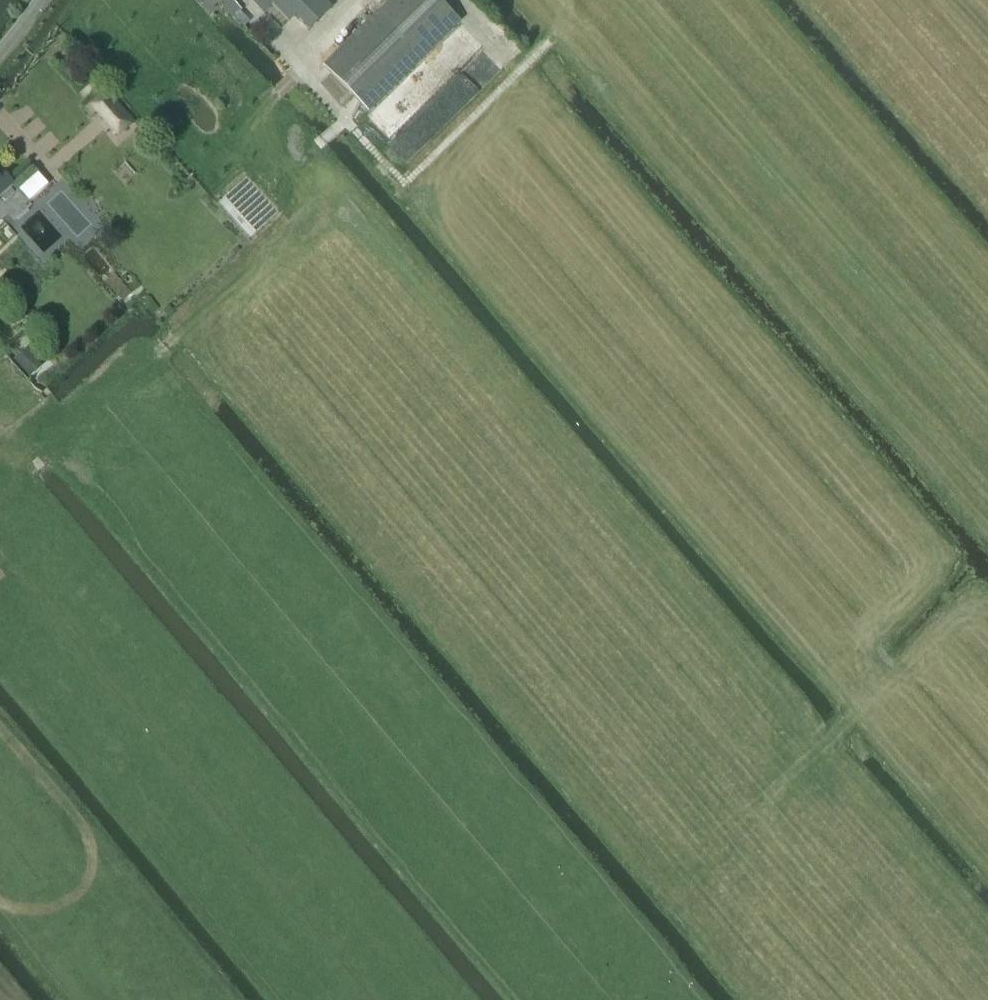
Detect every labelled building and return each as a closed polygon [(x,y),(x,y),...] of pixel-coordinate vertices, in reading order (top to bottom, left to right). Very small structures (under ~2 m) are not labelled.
[(252,0),(263,12),(272,3),(289,20),(294,16),(311,0),(252,0)] [(459,20),(440,0),(388,0),(323,65),(368,110),(459,20)] [(117,134),(132,121),(105,91),(90,104),(117,134)] [(13,183),(11,185),(17,191),(19,189),(29,201),(48,184),(37,173),(38,172),(30,163),(11,180),(13,183)] [(11,185),(13,183),(11,180),(1,169),(0,170),(0,194),(11,185)]
